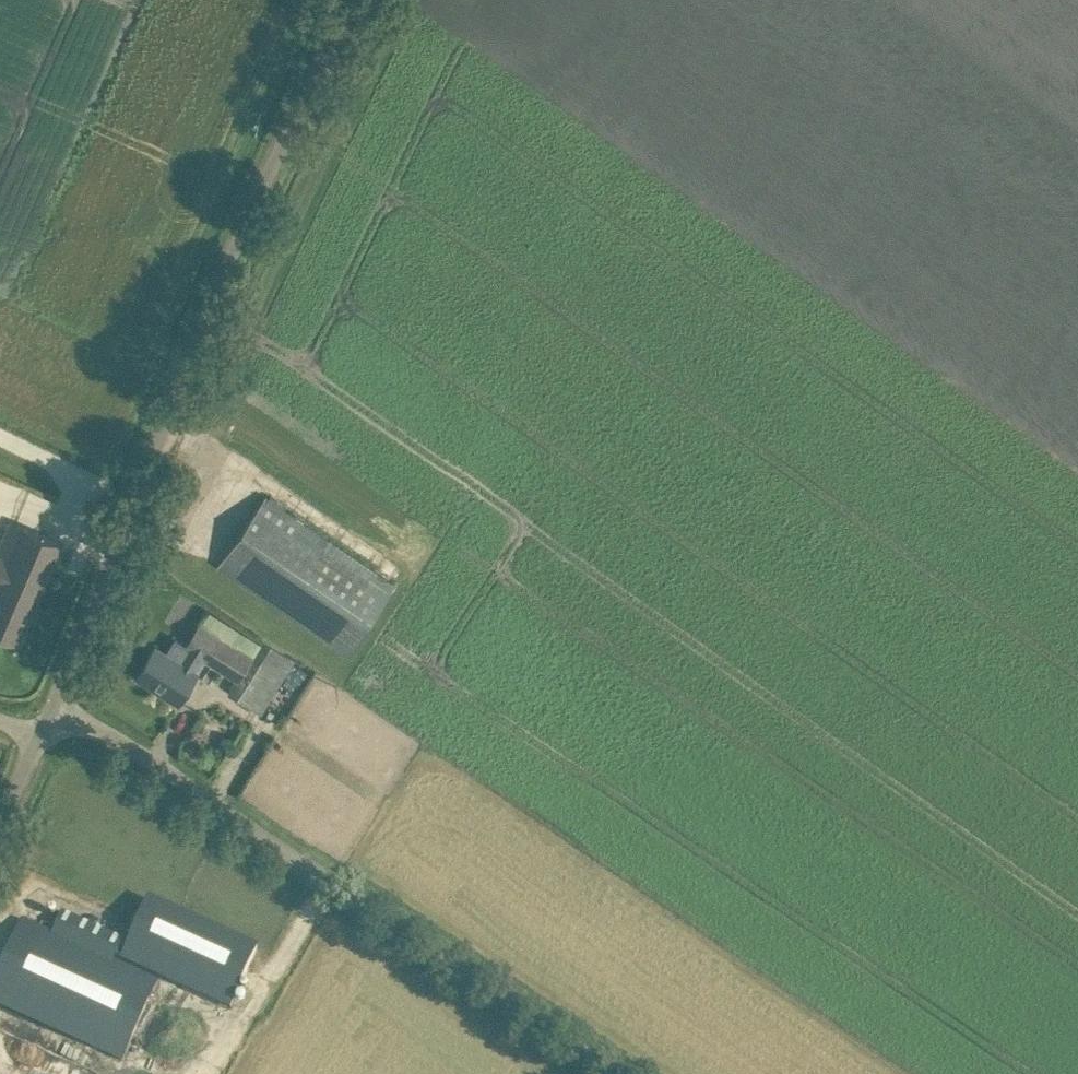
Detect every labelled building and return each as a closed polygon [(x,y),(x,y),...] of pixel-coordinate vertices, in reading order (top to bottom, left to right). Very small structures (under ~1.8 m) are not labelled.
[(348,650),(393,583),(264,495),(219,563),(348,650)] [(18,640),(60,540),(40,531),(12,519),(0,547),(0,633),(18,640)] [(230,689),(252,703),(285,651),(262,637),(254,649),(239,640),(236,645),(199,623),(186,644),(175,637),(166,652),(155,645),(137,673),(178,699),(196,671),(193,669),(202,655),(237,677),(230,689)] [(129,938),(61,912),(53,931),(18,917),(0,963),(0,1009),(126,1058),(156,978),(232,1008),(257,942),(144,899),(129,938)]
